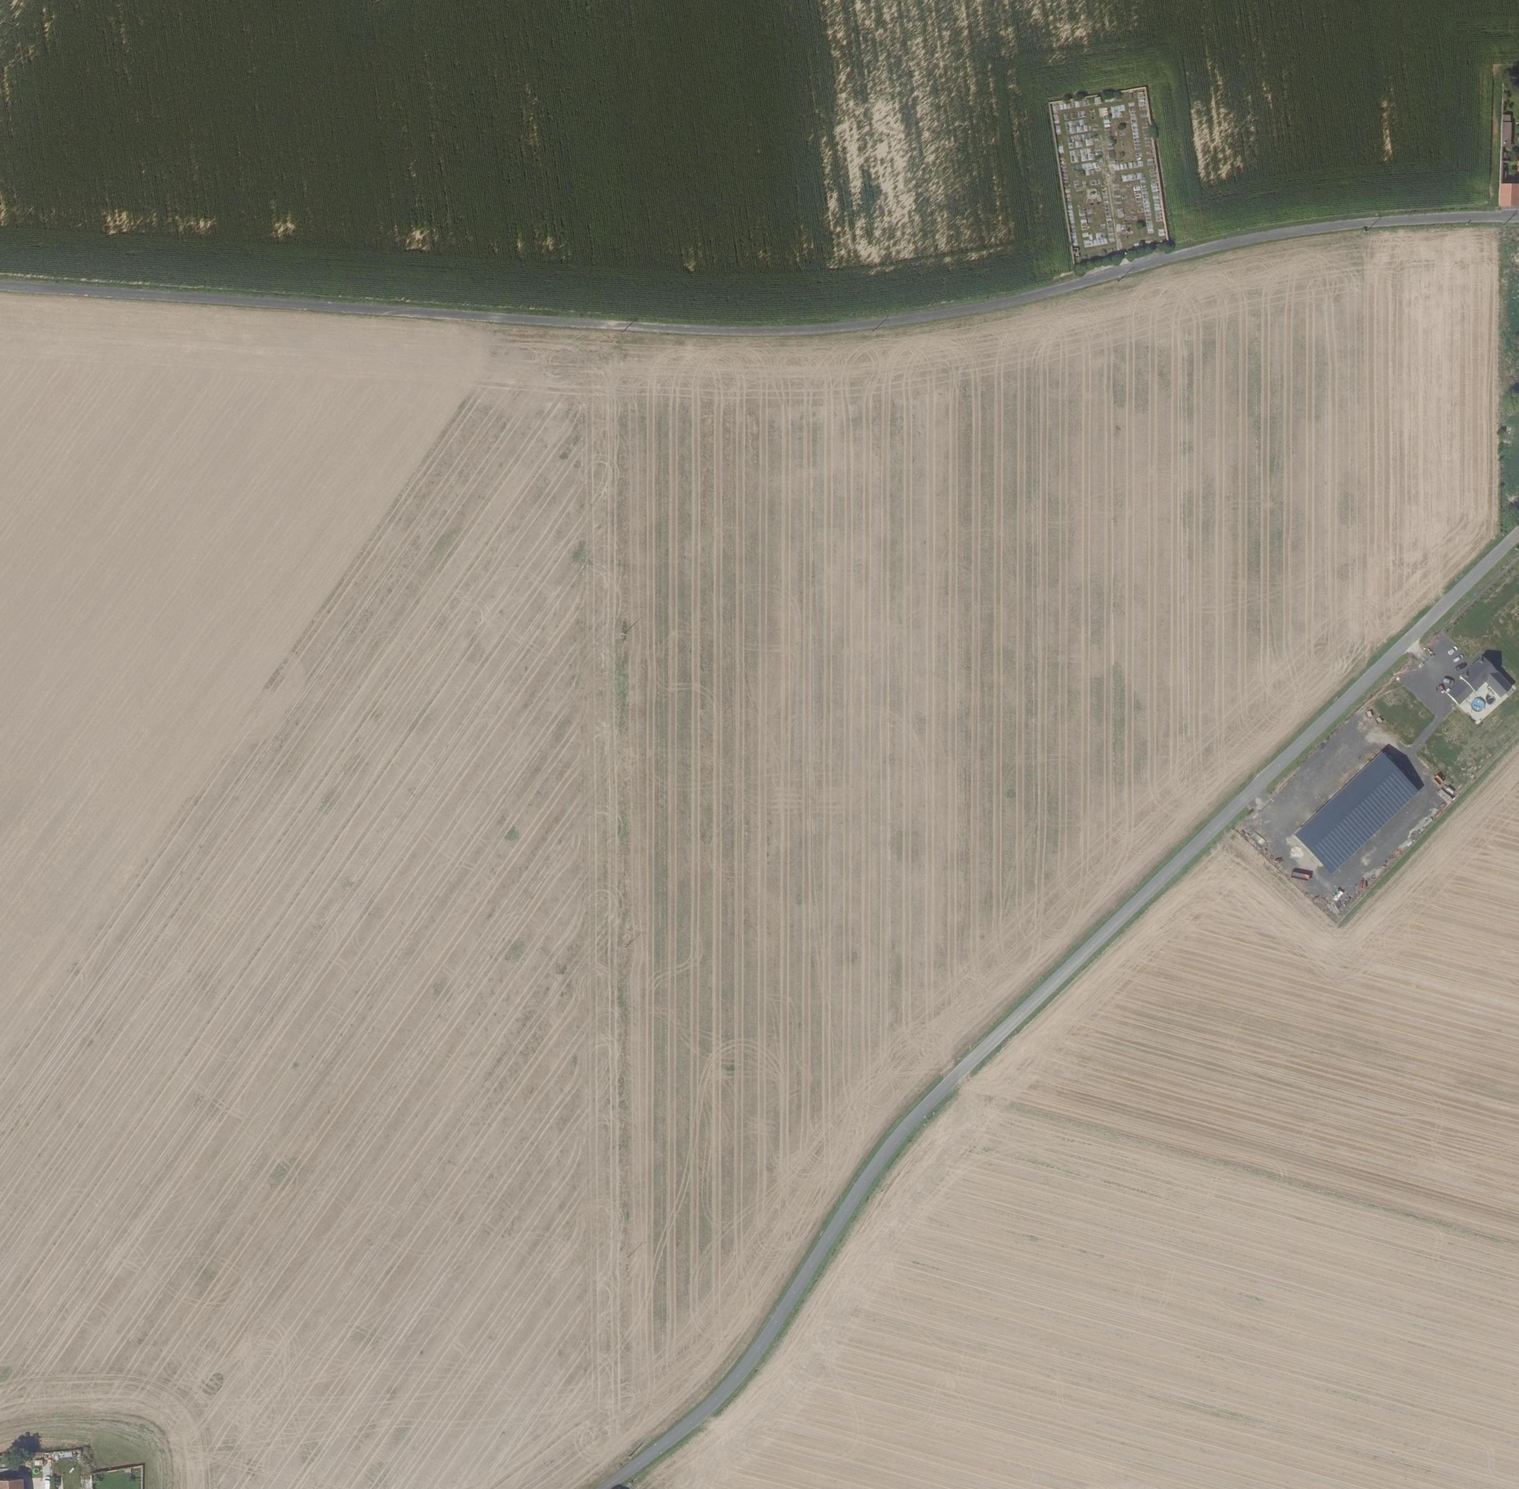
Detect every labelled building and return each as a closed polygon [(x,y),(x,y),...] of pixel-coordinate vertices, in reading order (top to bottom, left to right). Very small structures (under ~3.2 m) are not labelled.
[(1499,182),(1498,202),(1516,202),(1517,182),(1499,182)] [(1483,682),(1498,698),(1510,687),(1481,657),(1458,678),(1460,681),(1471,692),(1483,682)] [(1457,705),(1471,692),(1460,681),(1445,694),(1457,705)] [(1377,750),(1290,833),(1327,872),(1414,790),(1377,750)] [(132,1468),(133,1477),(143,1477),(143,1466),(132,1468)] [(17,1478),(0,1480),(0,1488),(18,1488),(17,1478)]
